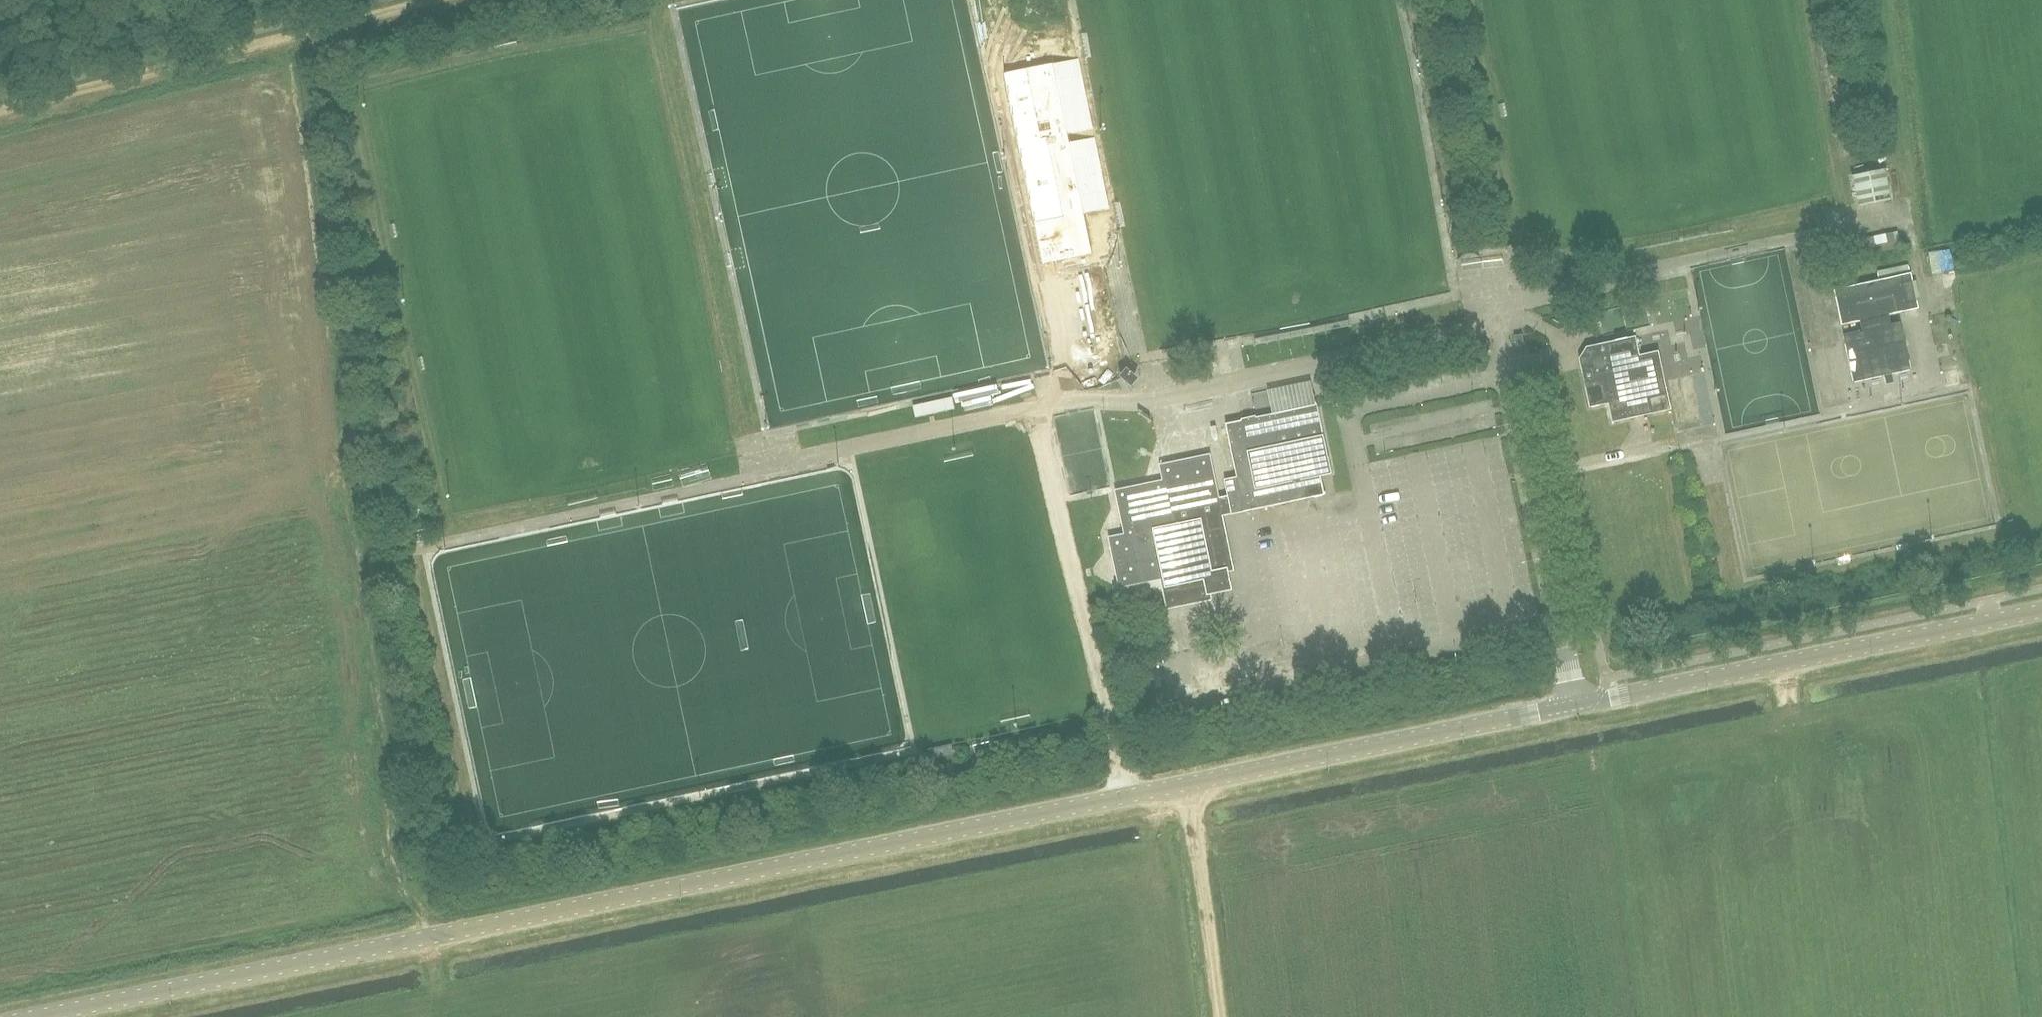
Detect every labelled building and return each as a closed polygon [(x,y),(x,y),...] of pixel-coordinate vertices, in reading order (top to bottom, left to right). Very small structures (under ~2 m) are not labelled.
[(1112,238),(1071,49),(1000,65),(1041,253),(1112,238)] [(1858,201),(1858,203),(1859,206),(1891,200),(1891,196),(1890,195),(1885,169),(1853,176),(1858,201)] [(1897,234),(1866,241),(1869,255),(1901,249),(1897,234)] [(1877,273),(1879,280),(1834,290),(1842,326),(1860,322),(1862,331),(1843,335),(1854,382),(1910,370),(1900,323),(1891,325),(1889,315),(1919,309),(1911,273),(1910,273),(1909,267),(1877,273)] [(1591,366),(1581,368),(1590,408),(1609,403),(1613,422),(1671,409),(1658,351),(1640,355),(1635,337),(1596,346),(1598,355),(1595,356),(1590,363),(1591,366)] [(1126,368),(1123,370),(1118,376),(1130,388),(1138,379),(1126,368)] [(1332,473),(1317,404),(1225,423),(1237,476),(1224,479),(1228,496),(1231,514),(1324,494),(1320,476),(1332,473)] [(1231,514),(1228,496),(1218,498),(1209,456),(1161,466),(1164,481),(1117,492),(1126,535),(1111,539),(1121,586),(1160,578),(1166,610),(1212,601),(1211,595),(1232,591),(1228,572),(1234,571),(1223,516),(1231,514)]
